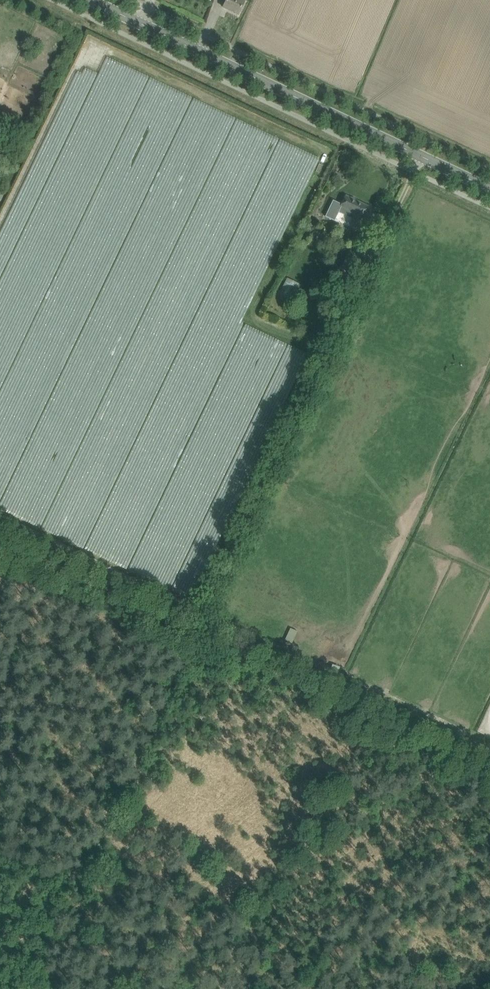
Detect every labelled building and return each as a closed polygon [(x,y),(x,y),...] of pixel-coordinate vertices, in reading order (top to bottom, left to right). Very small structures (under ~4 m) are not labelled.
[(223,7),(238,14),(244,1),(245,0),(227,0),(223,7)] [(346,196),(341,206),(338,211),(353,218),(350,224),(361,229),(371,208),(346,196)] [(288,278),(280,293),(292,299),(299,284),(288,278)]
